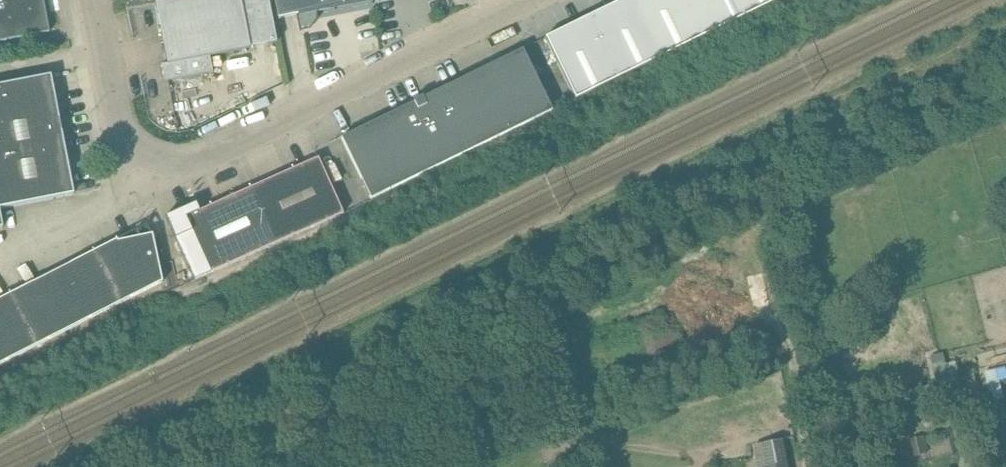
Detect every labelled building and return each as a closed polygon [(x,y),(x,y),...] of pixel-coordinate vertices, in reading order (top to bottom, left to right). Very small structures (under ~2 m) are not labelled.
[(49,32),(43,0),(0,0),(0,41),(49,32)] [(156,2),(168,64),(162,65),(165,81),(212,72),(209,56),(276,43),(268,0),(168,0),(156,2)] [(278,19),(297,15),(300,31),(301,31),(301,29),(309,27),(316,18),(315,12),(375,0),(274,0),(278,19)] [(589,19),(618,78),(660,58),(632,0),(628,0),(589,19)] [(660,58),(702,37),(684,0),(632,0),(660,58)] [(702,37),(744,17),(736,0),(684,0),(702,37)] [(744,17),(779,0),(736,0),(744,17)] [(547,37),(545,38),(575,99),(618,78),(589,19),(548,39),(547,37)] [(414,103),(341,138),(345,146),(371,200),(552,110),(522,50),(422,99),(422,97),(413,101),(414,103)] [(0,86),(0,208),(73,193),(50,76),(0,86)] [(252,187),(251,188),(274,244),(343,213),(318,158),(252,187)] [(196,203),(164,217),(193,281),(210,273),(274,244),(251,188),(200,211),(196,203)] [(146,225),(99,249),(125,301),(162,282),(152,234),(151,235),(146,225)] [(99,249),(56,271),(82,323),(125,301),(99,249)] [(56,271),(13,293),(39,344),(82,323),(56,271)] [(758,274),(748,276),(753,301),(763,299),(758,274)] [(0,299),(0,364),(39,344),(13,293),(0,299)] [(960,378),(951,380),(957,405),(965,403),(960,378)] [(922,438),(910,441),(914,457),(926,454),(922,438)] [(756,446),(758,456),(760,466),(789,466),(784,446),(783,440),(756,446)]
